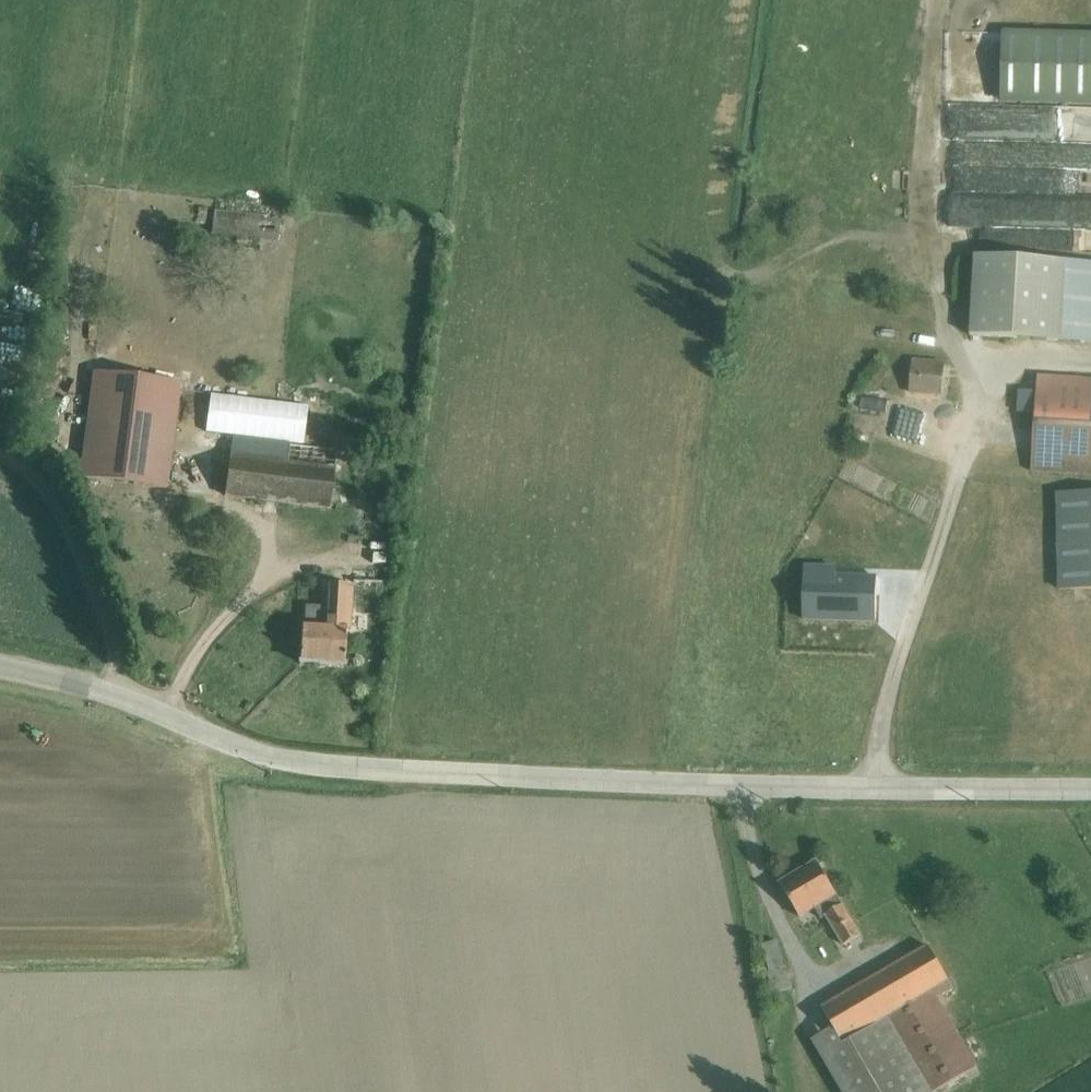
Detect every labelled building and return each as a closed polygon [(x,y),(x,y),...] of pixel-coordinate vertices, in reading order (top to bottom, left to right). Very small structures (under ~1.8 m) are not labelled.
[(1006,30),(1003,105),(1090,109),(1090,33),(1006,30)] [(1012,118),(1011,142),(1090,145),(1090,114),(1038,112),(1038,119),(1012,118)] [(967,146),(953,145),(952,165),(979,166),(982,123),(968,122),(967,146)] [(280,218),(214,210),(211,235),(277,242),(280,218)] [(998,340),(1090,342),(1090,272),(1000,270),(998,340)] [(921,367),(921,393),(952,394),(952,368),(921,367)] [(93,372),(79,478),(168,489),(181,383),(93,372)] [(1090,472),(1090,383),(1049,382),(1047,471),(1090,472)] [(1019,413),(1036,414),(1037,390),(1019,389),(1019,413)] [(946,438),(948,397),(883,393),(881,434),(946,438)] [(266,402),(238,398),(236,410),(264,414),(266,402)] [(240,452),(258,453),(259,443),(240,441),(240,452)] [(225,497),(329,511),(337,450),(290,444),(287,462),(230,455),(225,497)] [(1070,591),(1090,591),(1090,501),(1072,500),(1070,591)] [(302,625),(300,664),(344,666),(348,581),(331,580),(329,612),(318,611),(317,626),(302,625)] [(395,583),(353,581),(353,597),(395,599),(395,583)] [(818,862),(781,883),(802,919),(817,910),(822,919),(826,917),(844,946),(862,936),(818,862)] [(768,972),(774,994),(792,989),(778,941),(763,945),(770,971),(768,972)] [(822,1007),(834,1029),(813,1041),(842,1091),(934,1091),(890,1017),(935,991),(939,998),(954,989),(929,945),(822,1007)] [(934,1091),(936,1091),(979,1067),(939,998),(935,991),(890,1017),(934,1091)]
